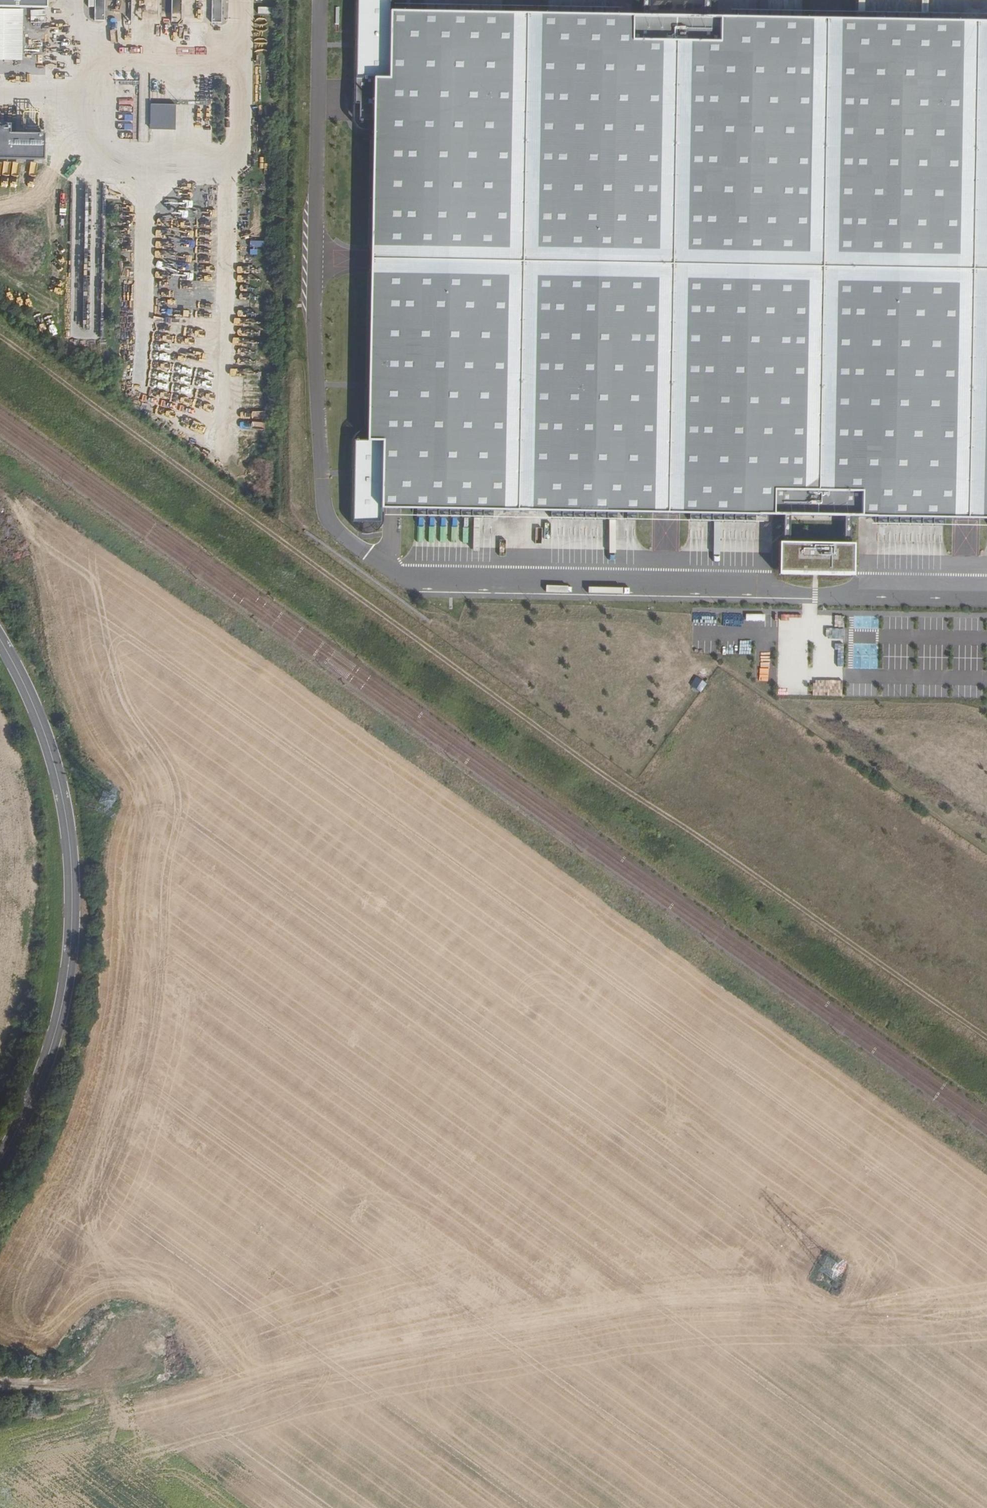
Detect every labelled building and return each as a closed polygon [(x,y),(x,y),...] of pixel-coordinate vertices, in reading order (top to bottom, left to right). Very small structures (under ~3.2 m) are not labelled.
[(94,21),(104,21),(105,0),(95,0),(94,21)] [(180,0),(171,0),(172,15),(181,14),(180,0)] [(211,24),(221,25),(222,0),(212,0),(211,24)] [(778,541),(777,574),(853,575),(853,543),(850,543),(850,515),(986,520),(986,21),(709,17),(709,0),(703,0),(703,18),(648,17),(648,0),(642,0),(641,16),(390,13),(390,0),(356,0),(354,104),(359,104),(358,121),(372,121),(367,440),(353,440),(352,523),(381,523),(381,509),(782,514),(781,541),(778,541)] [(150,104),(150,130),(175,130),(175,104),(150,104)] [(0,124),(0,159),(43,160),(43,135),(9,134),(9,125),(0,124)] [(843,631),(843,615),(818,614),(818,631),(843,631)] [(757,670),(756,681),(766,681),(766,670),(757,670)] [(820,1271),(833,1277),(839,1263),(826,1257),(820,1271)]
